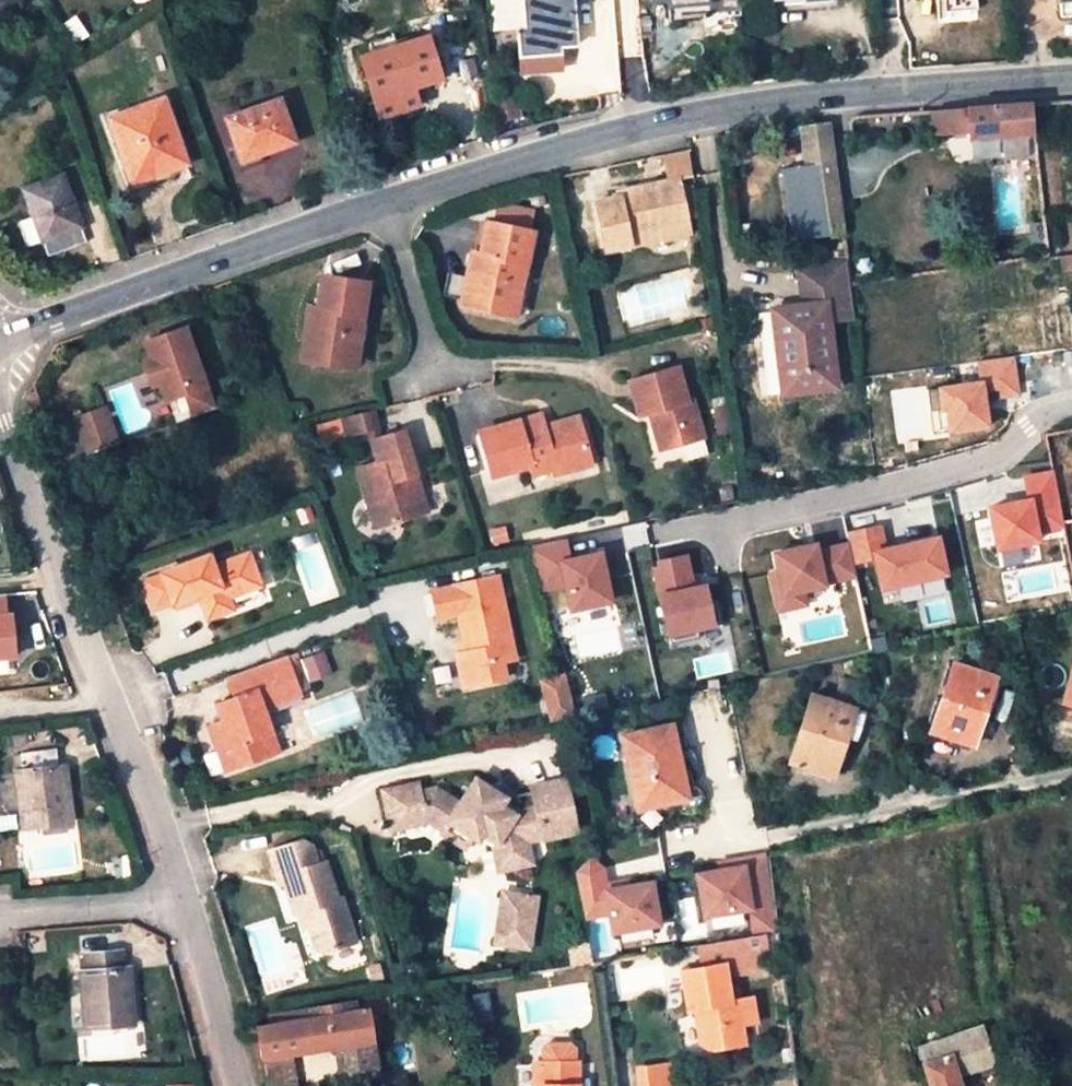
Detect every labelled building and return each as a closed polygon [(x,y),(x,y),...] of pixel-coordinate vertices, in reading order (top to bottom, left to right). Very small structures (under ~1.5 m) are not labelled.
[(8,4),(5,0),(0,0),(0,9),(8,4)] [(526,28),(519,28),(522,67),(532,66),(534,73),(562,70),(560,47),(577,46),(573,0),(525,0),(526,28)] [(700,21),(700,14),(710,13),(710,0),(652,0),(652,1),(671,0),(673,23),(700,21)] [(966,11),(966,5),(977,5),(976,0),(936,0),(937,13),(966,11)] [(1071,18),(1071,0),(1061,0),(1062,18),(1071,18)] [(416,86),(440,79),(427,36),(423,37),(422,32),(397,40),(399,46),(361,59),(375,99),(416,86)] [(416,86),(375,99),(380,115),(421,103),(416,86)] [(164,100),(109,119),(132,184),(187,164),(164,100)] [(242,162),(262,155),(295,143),(280,101),(227,121),(242,162)] [(1034,132),(1030,104),(933,111),(935,135),(966,133),(967,138),(1004,135),(1034,132)] [(804,163),(833,159),(828,125),(826,125),(802,128),(800,128),(804,163)] [(1034,132),(1004,135),(1006,159),(1036,157),(1034,132)] [(266,164),(262,155),(242,162),(239,163),(242,172),(266,164)] [(842,231),(833,159),(804,163),(784,165),(794,236),(842,231)] [(24,190),(30,206),(39,229),(48,256),(86,243),(61,177),(24,190)] [(609,247),(633,243),(632,233),(690,223),(681,179),(623,190),(624,196),(600,201),(609,247)] [(25,234),(39,229),(30,206),(16,212),(25,234)] [(632,233),(633,243),(692,232),(690,223),(632,233)] [(483,284),(476,315),(515,322),(517,308),(523,309),(530,271),(525,270),(531,232),(485,224),(479,256),(471,255),(466,281),(483,284)] [(1048,224),(1031,225),(1033,247),(1050,245),(1048,224)] [(854,316),(847,263),(798,269),(803,305),(772,309),(781,392),(833,386),(825,320),(854,316)] [(369,285),(325,280),(321,311),(314,310),(308,366),(362,372),(363,356),(368,356),(371,320),(366,319),(369,285)] [(460,312),(476,315),(483,284),(466,281),(460,312)] [(211,396),(187,329),(147,343),(154,361),(145,364),(153,387),(162,384),(168,398),(186,391),(191,403),(211,396)] [(991,427),(987,400),(1019,395),(1013,358),(979,362),(981,382),(941,388),(947,434),(991,427)] [(677,371),(633,383),(643,419),(654,415),(666,459),(706,447),(695,405),(686,407),(677,371)] [(211,396),(191,403),(195,415),(216,408),(211,396)] [(91,452),(120,442),(107,406),(78,417),(91,452)] [(376,428),(372,411),(343,418),(347,435),(376,428)] [(543,413),(484,430),(497,475),(556,458),(561,472),(593,463),(579,414),(558,420),(560,425),(547,428),(543,413)] [(404,430),(375,439),(380,454),(357,460),(376,525),(427,510),(404,430)] [(1041,541),(1039,532),(1065,526),(1054,476),(1028,481),(1032,503),(994,511),(1002,549),(1041,541)] [(854,565),(876,560),(883,590),(943,577),(935,541),(886,551),(881,528),(847,535),(849,543),(854,565)] [(539,591),(568,585),(573,610),(612,601),(602,557),(569,564),(563,537),(525,545),(539,591)] [(854,565),(849,543),(820,549),(820,548),(776,557),(780,573),(772,574),(780,610),(808,604),(806,593),(829,588),(827,581),(856,575),(854,565)] [(169,573),(150,580),(162,612),(181,604),(181,606),(211,595),(215,601),(208,605),(215,621),(243,611),(238,596),(269,584),(257,550),(222,563),(217,553),(168,572),(169,573)] [(689,562),(688,557),(658,564),(659,568),(653,569),(668,637),(713,627),(705,588),(696,590),(689,562)] [(492,573),(426,586),(432,616),(498,602),(492,573)] [(10,616),(5,616),(3,595),(0,595),(0,658),(14,657),(10,616)] [(461,649),(449,651),(456,687),(499,678),(496,662),(510,660),(498,602),(454,612),(459,638),(461,649)] [(447,641),(449,651),(461,649),(459,638),(447,641)] [(326,652),(304,654),(306,680),(329,678),(326,652)] [(218,740),(202,747),(213,775),(267,755),(251,711),(286,698),(272,661),(215,681),(223,702),(206,708),(211,724),(218,740)] [(998,678),(956,664),(931,732),(975,746),(998,678)] [(564,672),(537,678),(548,724),(575,717),(564,672)] [(855,709),(812,695),(791,763),(834,777),(855,709)] [(196,730),(202,747),(218,740),(211,724),(196,730)] [(672,726),(621,738),(638,811),(689,799),(678,753),(672,726)] [(62,750),(27,753),(29,771),(22,772),(29,828),(77,824),(71,766),(64,767),(62,750)] [(496,838),(493,843),(501,847),(504,867),(524,864),(521,843),(527,836),(540,834),(541,839),(571,833),(560,777),(544,780),(548,802),(536,805),(538,813),(524,816),(502,803),(506,796),(487,785),(481,792),(470,787),(461,801),(439,789),(401,796),(399,785),(381,788),(389,826),(401,824),(402,830),(427,824),(442,832),(448,823),(472,837),(475,839),(482,830),(496,838)] [(481,792),(487,785),(476,780),(470,787),(481,792)] [(548,802),(544,780),(531,783),(533,793),(506,796),(502,803),(524,816),(538,813),(536,805),(548,802)] [(426,781),(399,785),(401,796),(439,789),(426,781)] [(448,823),(442,832),(439,837),(462,851),(472,837),(448,823)] [(482,830),(475,839),(490,850),(493,869),(504,867),(501,847),(493,843),(496,838),(482,830)] [(530,841),(541,839),(540,834),(527,836),(521,843),(524,864),(534,862),(530,841)] [(309,910),(314,929),(319,946),(327,952),(358,943),(346,899),(336,902),(325,864),(318,866),(313,846),(307,841),(270,850),(280,884),(287,881),(297,913),(309,910)] [(735,867),(695,874),(702,918),(747,909),(751,937),(766,934),(778,932),(767,856),(734,862),(735,867)] [(592,857),(575,871),(587,917),(603,913),(609,934),(661,920),(649,878),(609,888),(605,874),(592,857)] [(539,897),(501,891),(492,943),(513,947),(518,922),(534,925),(539,897)] [(303,933),(314,929),(309,910),(297,913),(303,933)] [(534,925),(518,922),(513,947),(528,950),(534,925)] [(652,929),(624,936),(626,948),(655,942),(652,929)] [(772,969),(766,934),(751,937),(698,945),(703,969),(680,973),(687,1015),(697,1014),(702,1049),(715,1053),(748,1047),(741,1002),(733,1002),(728,977),(772,969)] [(123,949),(87,952),(88,970),(81,970),(86,1027),(136,1024),(131,967),(125,968),(123,949)] [(262,1060),(266,1059),(286,1056),(336,1049),(375,1043),(369,1010),(355,1011),(354,1001),(271,1013),(273,1025),(257,1027),(262,1060)] [(982,1027),(918,1049),(931,1085),(958,1085),(955,1078),(995,1065),(982,1027)] [(375,1043),(336,1049),(340,1083),(381,1075),(375,1043)] [(305,1058),(311,1084),(336,1078),(330,1052),(305,1058)] [(286,1056),(266,1059),(269,1076),(267,1081),(268,1085),(291,1085),(286,1056)] [(631,1067),(634,1085),(673,1085),(669,1061),(631,1067)] [(571,1063),(535,1064),(536,1085),(572,1085),(571,1063)]
